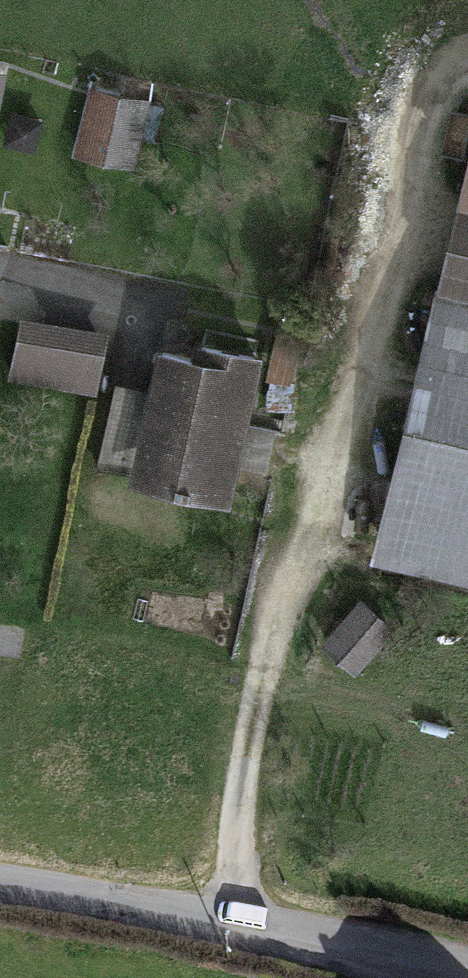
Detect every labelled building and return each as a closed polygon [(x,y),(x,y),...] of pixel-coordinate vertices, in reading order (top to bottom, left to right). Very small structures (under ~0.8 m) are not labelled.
[(145,111),(94,101),(81,164),(132,175),(145,111)] [(366,578),(467,602),(467,148),(366,578)] [(96,342),(21,330),(12,384),(88,396),(96,342)] [(196,364),(157,357),(132,485),(230,504),(258,362),(198,351),(196,364)]
